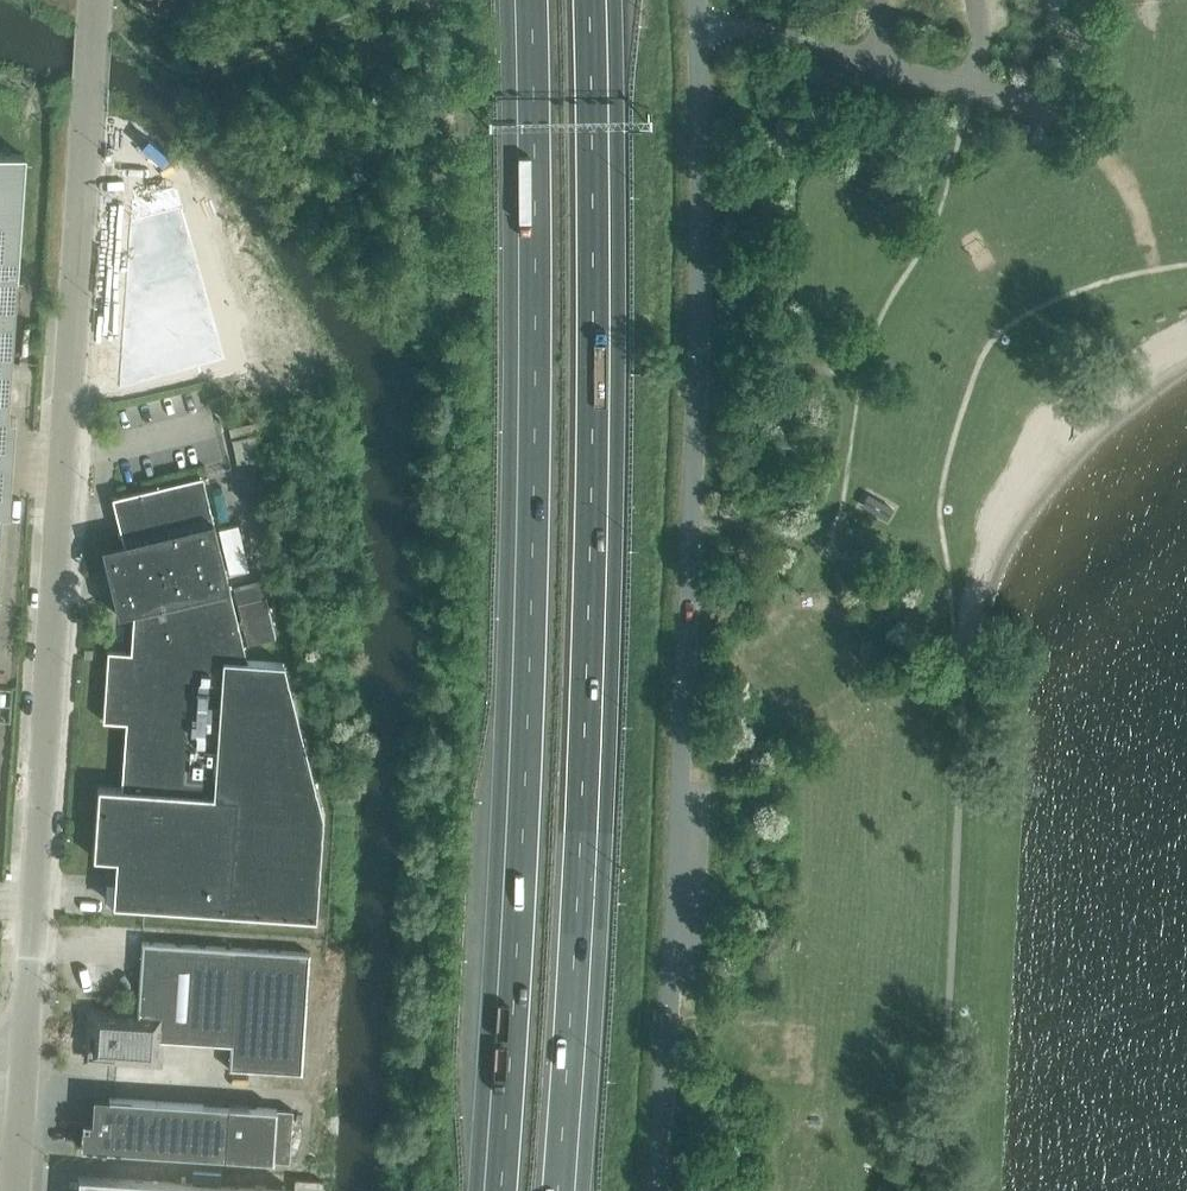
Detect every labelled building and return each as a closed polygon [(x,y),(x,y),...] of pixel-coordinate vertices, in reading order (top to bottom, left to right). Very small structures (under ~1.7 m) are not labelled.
[(24,151),(0,149),(0,506),(24,151)] [(176,186),(132,199),(120,388),(225,358),(176,186)] [(116,858),(115,872),(113,904),(315,918),(323,816),(284,662),(247,660),(202,475),(112,497),(123,542),(101,547),(118,614),(133,611),(131,652),(108,650),(103,720),(126,722),(121,788),(98,786),(93,857),(116,858)] [(866,507),(887,519),(893,508),(872,496),(866,507)] [(241,524),(219,528),(227,571),(248,567),(241,524)] [(160,1064),(161,1040),(230,1044),(228,1068),(302,1073),(310,952),(141,941),(137,1012),(89,1009),(86,1059),(160,1064)] [(93,1096),(92,1115),(91,1121),(82,1120),(80,1148),(290,1161),(293,1109),(93,1096)] [(78,1190),(293,1190),(79,1176),(78,1190)]
